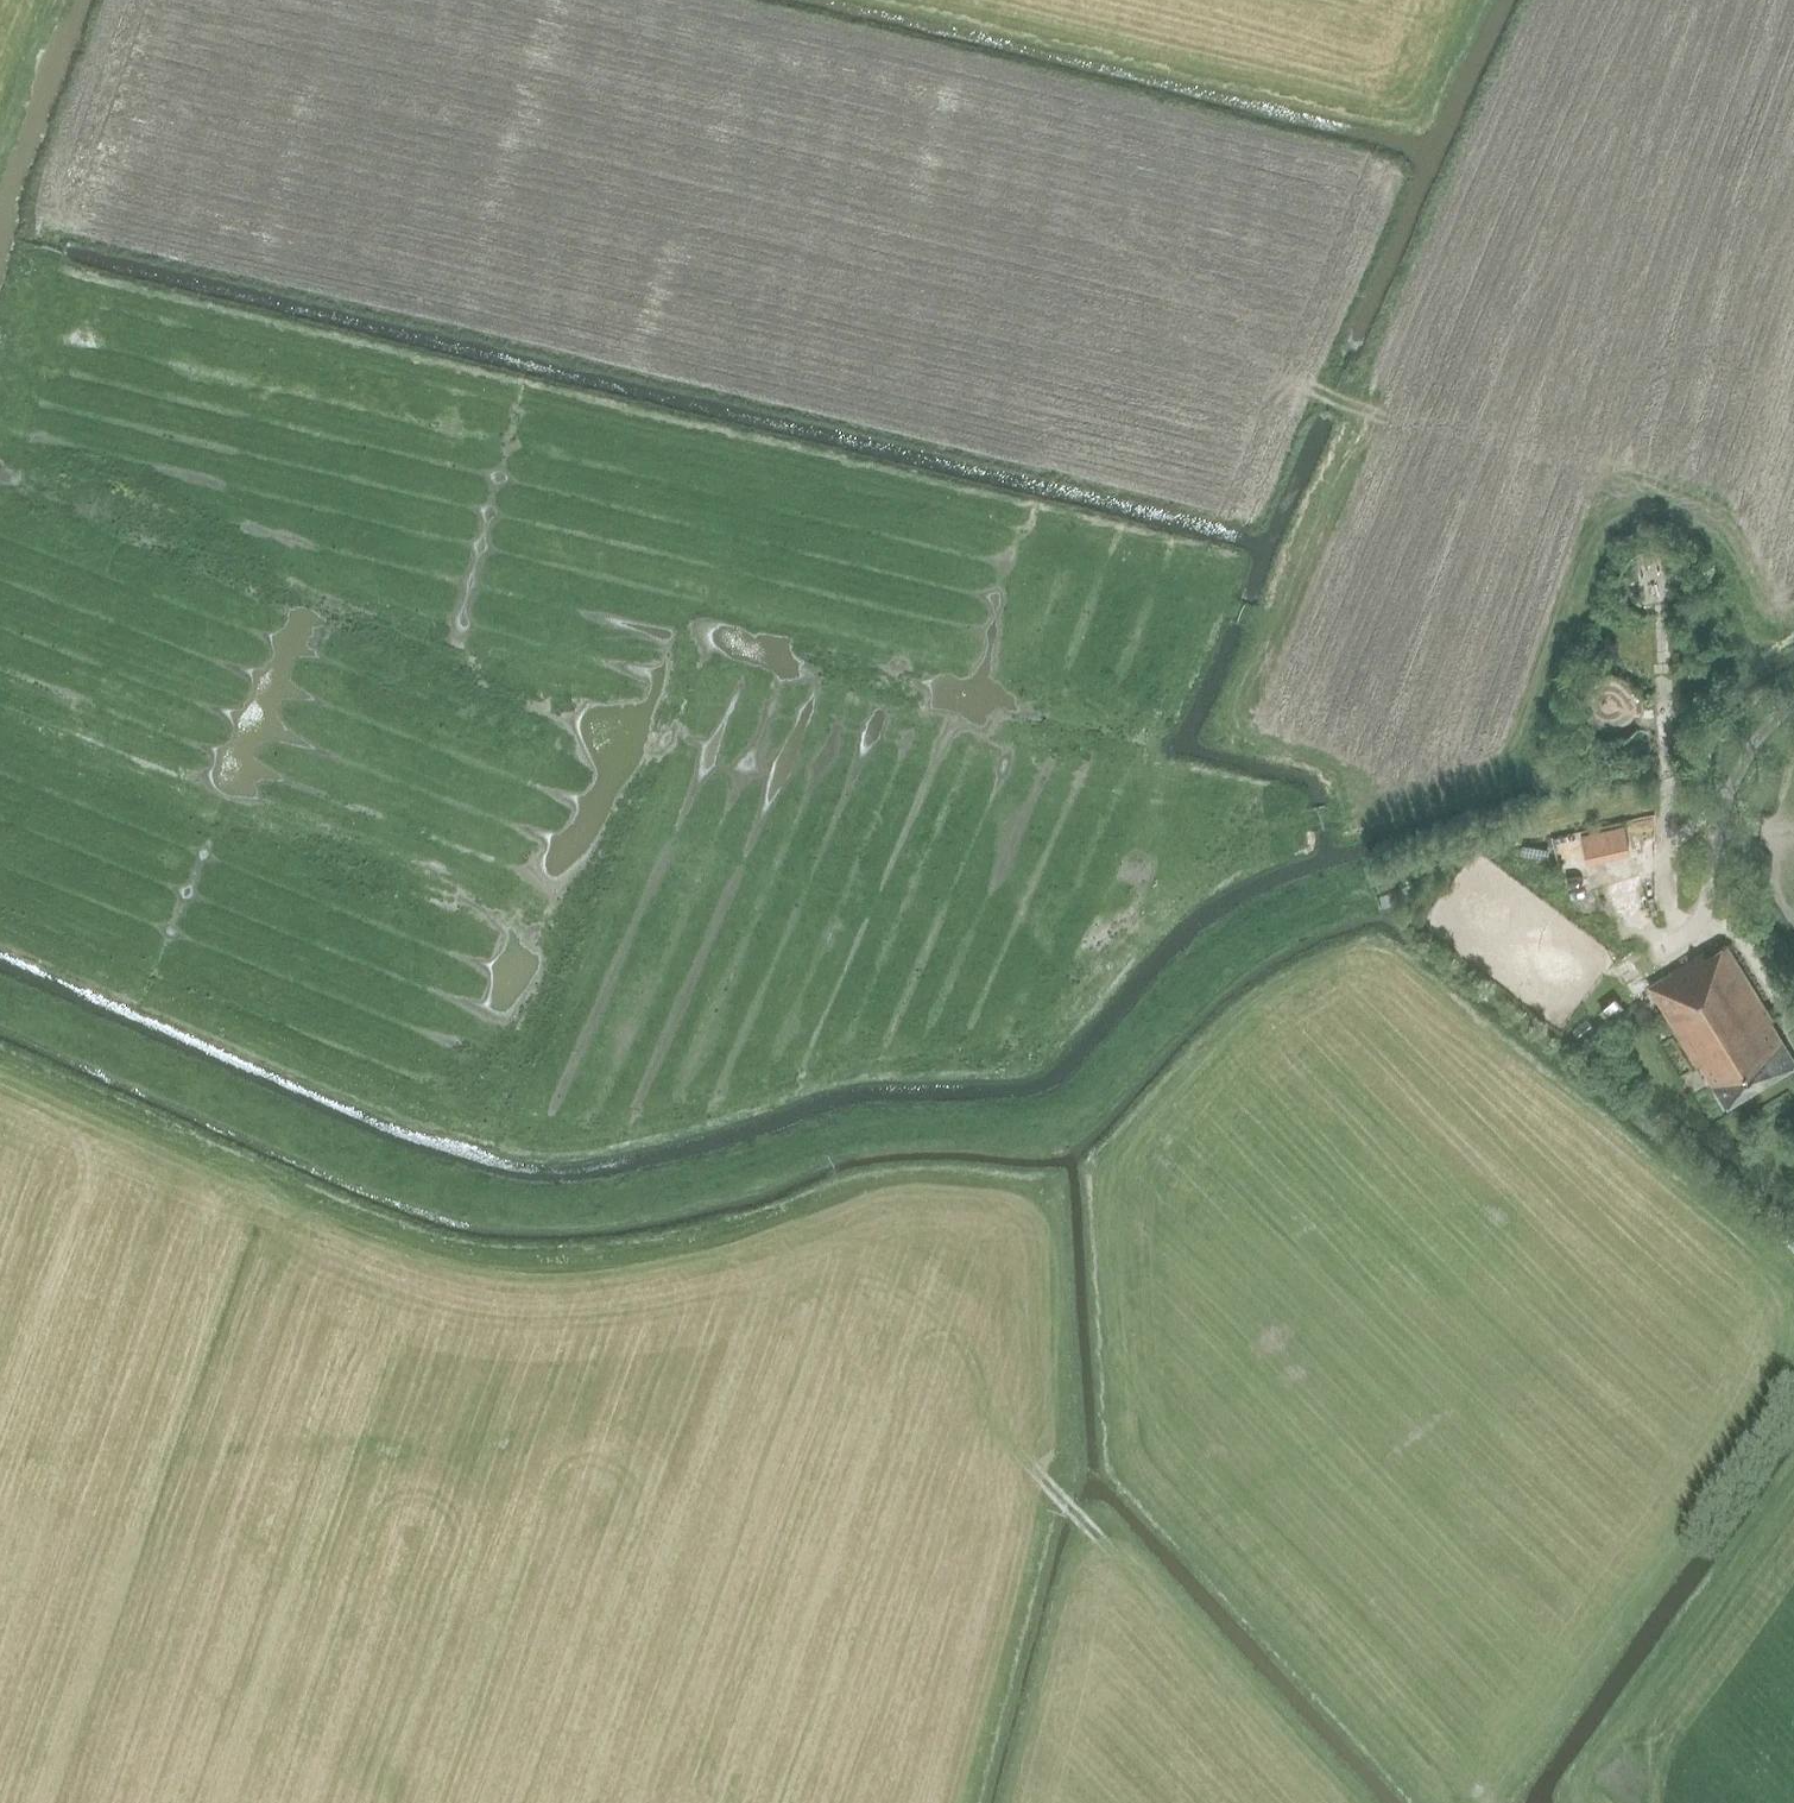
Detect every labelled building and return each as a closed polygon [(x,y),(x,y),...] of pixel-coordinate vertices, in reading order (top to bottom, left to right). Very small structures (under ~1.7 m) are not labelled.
[(1629,820),(1585,831),(1593,859),(1636,848),(1629,820)] [(1668,1017),(1710,1086),(1713,1084),(1726,1106),(1793,1064),(1793,1058),(1771,1020),(1773,1019),(1727,944),(1706,956),(1704,952),(1649,986),(1668,1017)]
